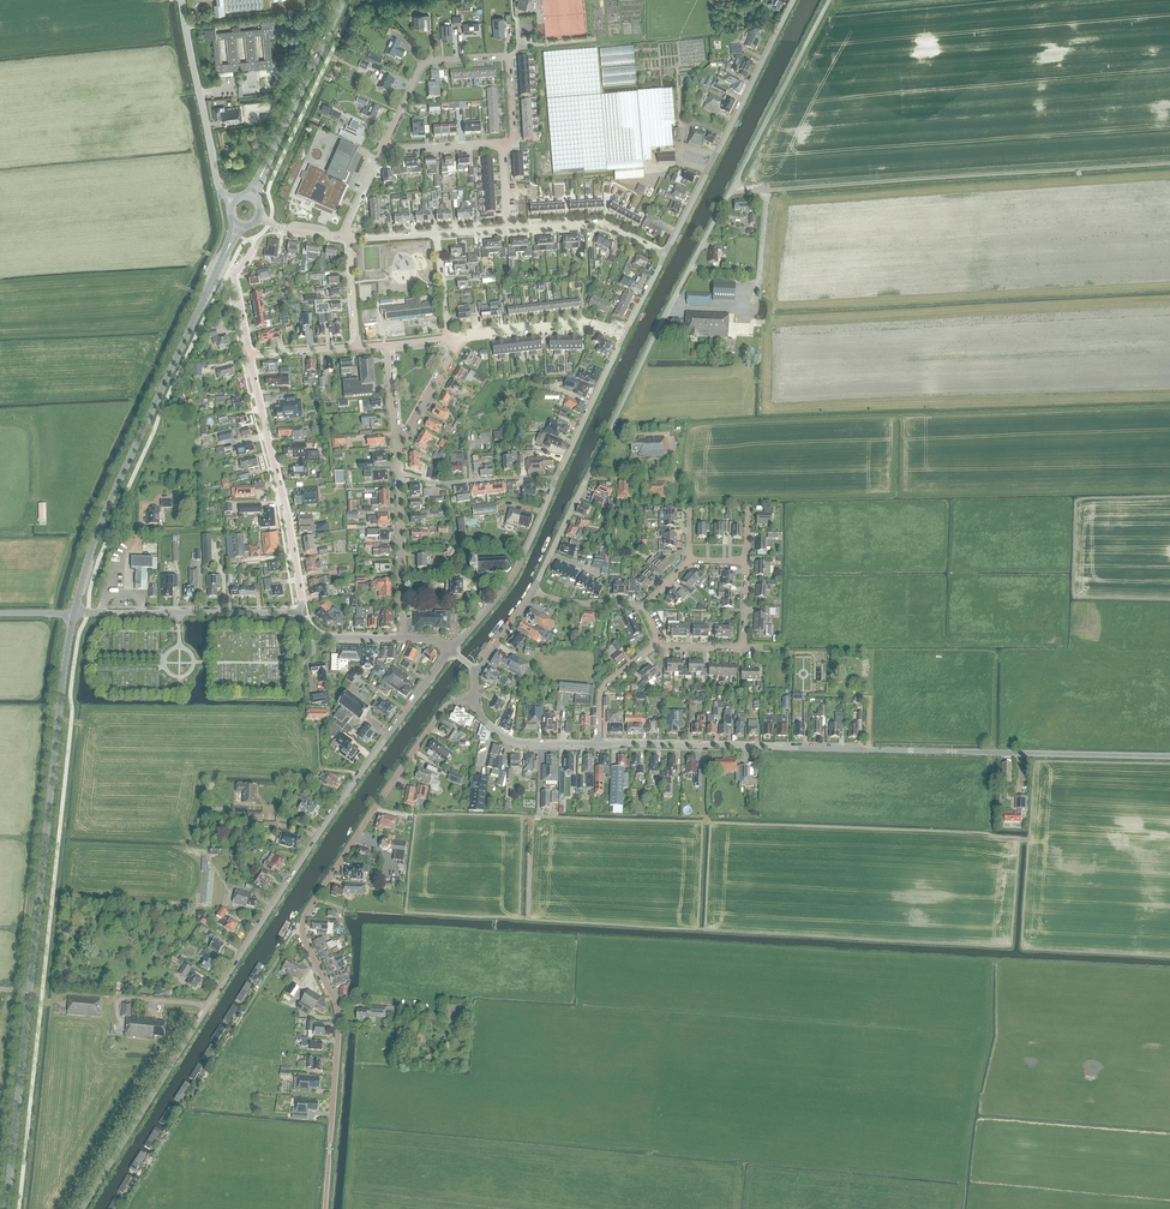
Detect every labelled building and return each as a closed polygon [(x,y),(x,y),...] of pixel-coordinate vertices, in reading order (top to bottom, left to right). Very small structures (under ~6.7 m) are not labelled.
[(217,4),(214,5),(215,13),(214,13),(214,16),(225,15),(225,11),(263,8),(262,0),(216,0),(217,4)] [(517,8),(525,10),(528,0),(519,0),(517,8)] [(769,2),(772,4),(772,5),(778,9),(782,2),(783,0),(770,0),(769,2)] [(429,19),(429,16),(414,17),(414,27),(419,27),(419,30),(424,30),(424,26),(424,20),(426,19),(427,30),(431,30),(430,19),(429,19)] [(505,37),(503,18),(493,19),(494,37),(505,37)] [(237,28),(237,27),(234,28),(232,28),(232,32),(216,33),(215,28),(212,28),(205,29),(205,38),(213,37),(216,73),(218,72),(233,71),(272,67),(271,60),(271,59),(269,34),(280,33),(279,21),(261,23),(261,29),(240,31),(240,28),(237,28)] [(479,34),(478,23),(463,24),(464,35),(479,34)] [(452,40),(451,25),(441,26),(442,41),(452,40)] [(749,39),(745,47),(754,51),(760,38),(759,38),(758,31),(748,33),(750,34),(748,38),(749,39)] [(402,43),(392,39),(384,55),(394,59),(395,57),(402,60),(406,51),(399,48),(402,43)] [(635,64),(633,46),(599,49),(601,67),(635,64)] [(546,96),(600,92),(597,49),(543,53),(546,96)] [(384,58),(371,52),(367,59),(380,65),(384,58)] [(518,59),(519,66),(528,66),(528,65),(528,60),(533,60),(533,57),(527,57),(527,55),(524,55),(525,58),(518,59)] [(730,63),(730,64),(732,65),(733,65),(736,67),(737,67),(737,66),(741,68),(748,71),(752,63),(745,60),(745,61),(742,60),(742,56),(735,56),(735,60),(734,60),(732,59),(730,63)] [(369,64),(362,60),(358,67),(365,70),(369,64)] [(528,66),(519,66),(519,74),(529,73),(529,72),(529,68),(534,67),(534,64),(528,65),(528,66)] [(383,68),(375,65),(373,69),(381,73),(383,68)] [(732,65),(730,69),(734,71),(736,68),(738,69),(736,73),(738,74),(737,75),(745,79),(748,71),(741,68),(737,66),(737,67),(736,67),(733,65),(732,65)] [(636,84),(635,66),(601,69),(603,87),(636,84)] [(486,68),(477,69),(478,78),(486,78),(486,68)] [(486,68),(486,78),(495,77),(495,68),(486,68)] [(478,78),(477,69),(468,70),(469,79),(478,78)] [(460,80),(459,70),(450,71),(451,80),(460,80)] [(468,70),(459,70),(460,80),(469,79),(468,70)] [(440,97),(438,72),(430,72),(430,81),(429,81),(430,84),(427,85),(428,98),(440,97)] [(529,73),(519,74),(520,81),(529,81),(529,80),(529,75),(534,75),(534,72),(529,72),(529,73)] [(387,92),(393,80),(384,75),(381,74),(378,80),(381,81),(378,88),(387,92)] [(739,79),(728,74),(724,81),(732,85),(730,89),(733,91),(739,94),(744,84),(738,81),(739,79)] [(713,79),(707,76),(703,85),(709,88),(713,79)] [(719,81),(714,78),(711,85),(713,86),(712,87),(717,89),(725,94),(728,90),(717,85),(719,81)] [(529,81),(520,81),(520,89),(530,88),(530,87),(530,83),(535,82),(534,80),(529,80),(529,81)] [(530,88),(520,89),(521,97),(530,96),(530,90),(535,90),(535,87),(530,87),(530,88)] [(487,90),(487,99),(497,98),(496,89),(487,90)] [(600,92),(546,96),(553,175),(607,171),(614,171),(615,180),(644,178),(642,161),(643,162),(643,160),(650,160),(650,149),(669,148),(673,147),(671,126),(675,125),(672,89),(637,92),(601,95),(600,92)] [(723,99),(710,93),(703,108),(703,109),(717,115),(719,109),(728,113),(734,101),(724,96),(723,99)] [(369,100),(359,96),(356,102),(366,107),(369,100)] [(497,107),(497,98),(487,99),(488,108),(497,107)] [(376,104),(370,101),(367,108),(366,107),(365,110),(363,109),(359,117),(365,119),(366,117),(374,120),(377,114),(379,109),(375,108),(376,104)] [(531,110),(531,109),(531,104),(536,104),(536,101),(530,101),(530,102),(521,103),(522,110),(531,110)] [(332,108),(323,104),(323,106),(324,107),(322,111),(329,114),(332,108)] [(440,105),(429,105),(429,113),(440,112),(440,105)] [(242,122),(240,107),(224,109),(224,107),(213,109),(215,121),(226,119),(226,124),(242,122)] [(488,116),(498,116),(497,107),(488,108),(488,116)] [(531,110),(522,110),(522,118),(532,117),(531,116),(531,111),(536,111),(536,108),(531,109),(531,110)] [(336,119),(339,113),(333,110),(330,116),(336,119)] [(419,114),(419,113),(418,113),(419,118),(414,118),(415,133),(413,133),(414,138),(411,138),(424,137),(423,118),(426,118),(426,113),(419,114)] [(488,116),(489,125),(498,125),(498,116),(488,116)] [(532,117),(522,118),(522,125),(532,125),(532,124),(532,119),(537,119),(537,116),(531,116),(532,117)] [(477,124),(472,124),(472,134),(480,133),(479,124),(480,124),(480,118),(477,119),(477,124)] [(472,134),(472,124),(466,124),(466,119),(463,120),(463,125),(464,125),(464,134),(472,134)] [(361,124),(352,120),(349,128),(346,127),(341,137),(341,138),(360,146),(360,145),(364,138),(361,137),(365,129),(360,126),(361,124)] [(442,136),(449,135),(449,126),(449,121),(447,121),(447,126),(442,127),(441,127),(442,136)] [(455,126),(449,126),(449,135),(457,135),(456,126),(457,126),(457,121),(454,121),(455,126)] [(434,136),(442,136),(441,127),(442,127),(442,122),(439,122),(440,127),(434,127),(434,136)] [(532,125),(522,125),(523,133),(532,132),(532,131),(532,127),(537,126),(537,123),(532,124),(532,125)] [(499,134),(498,125),(489,125),(489,134),(499,134)] [(705,133),(692,129),(688,144),(691,144),(702,147),(704,141),(712,144),(716,136),(709,133),(708,135),(705,133)] [(532,132),(523,133),(523,140),(533,140),(533,135),(533,134),(537,134),(537,131),(532,131),(532,132)] [(356,150),(340,143),(327,173),(310,166),(296,196),(336,214),(339,205),(340,205),(340,204),(341,202),(338,201),(345,186),(348,187),(347,186),(350,178),(351,178),(361,156),(355,153),(356,150)] [(523,163),(523,162),(522,158),(528,157),(527,154),(522,155),(522,156),(513,156),(513,164),(523,163)] [(674,162),(674,154),(657,154),(658,163),(674,162)] [(470,165),(469,157),(458,158),(458,166),(457,166),(457,171),(463,171),(463,166),(470,165)] [(453,162),(453,158),(445,159),(445,161),(445,162),(441,163),(442,174),(442,177),(448,176),(447,174),(447,173),(449,173),(456,173),(455,163),(453,163),(453,162)] [(436,165),(436,159),(425,160),(425,166),(427,166),(427,170),(428,170),(429,175),(436,174),(435,165),(436,165)] [(407,169),(403,169),(403,173),(403,174),(421,173),(420,160),(417,161),(406,161),(407,169)] [(478,170),(483,169),(483,168),(492,167),(492,160),(489,160),(482,160),(483,166),(478,167),(478,170)] [(523,163),(513,164),(514,171),(523,171),(523,170),(523,165),(528,165),(528,162),(523,162),(523,163)] [(483,176),(493,175),(492,167),(483,168),(483,169),(483,174),(478,174),(478,177),(483,177),(483,176)] [(400,173),(400,168),(392,168),(392,173),(383,174),(384,184),(387,184),(387,189),(393,189),(392,183),(393,183),(392,175),(400,175),(400,173)] [(523,171),(514,171),(514,179),(524,179),(523,173),(529,172),(528,170),(523,170),(523,171)] [(682,179),(680,184),(685,186),(687,181),(692,184),(696,176),(684,170),(682,173),(685,174),(682,179)] [(484,183),(493,183),(493,175),(483,176),(483,177),(484,181),(479,182),(479,185),(484,184),(484,183)] [(484,191),(494,190),(493,183),(484,183),(484,184),(484,189),(479,189),(479,192),(484,192),(484,191)] [(640,184),(637,190),(644,193),(646,186),(640,184)] [(683,189),(676,186),(674,190),(672,195),(666,193),(659,190),(658,194),(665,197),(673,200),(675,197),(684,201),(688,191),(683,189)] [(480,200),(485,199),(485,198),(494,198),(494,190),(484,191),(484,192),(485,197),(480,197),(480,200)] [(381,208),(382,208),(382,200),(386,200),(386,197),(381,197),(376,198),(376,201),(370,201),(371,209),(381,208)] [(485,198),(485,199),(485,204),(480,204),(480,207),(485,207),(485,206),(495,205),(494,198),(485,198)] [(595,203),(595,210),(604,209),(603,202),(597,203),(596,198),(593,198),(594,203),(595,203)] [(578,204),(578,211),(587,210),(586,203),(585,203),(580,204),(579,199),(577,200),(577,204),(578,204)] [(586,203),(587,210),(595,210),(595,203),(594,203),(588,203),(588,199),(585,199),(585,203),(586,203)] [(749,213),(749,199),(738,199),(738,202),(734,202),(734,210),(741,210),(741,212),(745,212),(745,213),(749,213)] [(570,211),(578,211),(578,204),(577,204),(571,204),(571,200),(568,200),(568,204),(569,204),(570,211)] [(619,208),(614,205),(616,202),(613,200),(611,204),(612,204),(609,211),(616,214),(619,208)] [(547,206),(548,213),(556,212),(556,205),(555,205),(549,205),(549,201),(546,202),(546,206),(547,206)] [(556,205),(556,212),(565,212),(564,204),(557,205),(557,201),(554,201),(555,205),(556,205)] [(675,202),(671,201),(668,212),(671,213),(677,216),(682,205),(675,202)] [(539,206),(539,213),(548,213),(547,206),(546,206),(541,206),(540,202),(537,202),(538,206),(539,206)] [(531,214),(539,213),(539,206),(538,206),(532,207),(532,203),(529,203),(529,207),(530,207),(531,214)] [(467,204),(464,204),(465,219),(473,219),(472,211),(468,212),(468,208),(467,208),(467,204)] [(619,208),(616,214),(624,218),(627,212),(626,212),(621,209),(623,205),(620,204),(619,208)] [(443,205),(444,221),(451,220),(451,213),(446,213),(446,205),(443,205)] [(485,207),(486,212),(480,212),(481,215),(486,214),(487,214),(495,213),(495,205),(485,206),(485,207)] [(422,207),(423,222),(430,222),(430,214),(426,214),(426,211),(425,211),(425,206),(422,207)] [(379,215),(378,211),(387,211),(386,208),(382,208),(381,208),(371,209),(371,216),(379,215)] [(401,208),(402,223),(410,223),(409,214),(404,214),(404,208),(401,208)] [(627,212),(624,218),(631,222),(635,216),(634,216),(629,213),(631,209),(628,208),(626,212),(627,212)] [(635,216),(631,222),(639,226),(642,220),(636,217),(638,213),(636,212),(634,216),(635,216)] [(647,217),(647,218),(657,223),(660,219),(649,213),(649,214),(647,217)] [(379,215),(371,216),(372,224),(379,224),(379,219),(382,218),(382,215),(379,215)] [(646,218),(641,228),(644,230),(645,228),(655,233),(653,236),(659,240),(661,235),(660,235),(663,230),(656,226),(657,223),(647,218),(646,218)] [(597,248),(601,250),(606,239),(599,236),(596,241),(595,240),(593,243),(597,245),(596,246),(597,248)] [(566,250),(571,249),(571,237),(563,238),(563,244),(560,244),(560,255),(567,255),(566,250)] [(579,237),(571,237),(571,249),(577,249),(578,253),(579,254),(580,257),(584,257),(584,249),(583,243),(580,243),(579,237)] [(553,238),(545,239),(545,251),(557,250),(557,245),(553,245),(553,238)] [(540,251),(545,251),(545,239),(537,239),(537,246),(534,246),(534,252),(540,251)] [(614,243),(606,239),(601,250),(606,253),(607,250),(611,252),(613,249),(611,249),(614,243)] [(264,256),(273,258),(272,263),(280,264),(281,260),(276,259),(279,241),(268,240),(267,250),(264,250),(264,256)] [(527,240),(518,241),(519,253),(524,252),(524,257),(532,256),(531,246),(527,247),(527,240)] [(519,253),(518,241),(511,241),(511,248),(508,248),(508,258),(516,257),(515,253),(519,253)] [(493,253),(492,242),(485,243),(485,249),(481,249),(482,258),(488,258),(488,254),(489,253),(489,254),(493,253)] [(501,242),(492,242),(493,253),(499,253),(499,254),(501,254),(502,258),(506,258),(505,248),(501,248),(501,242)] [(299,245),(288,243),(287,251),(287,252),(288,252),(287,257),(297,258),(298,252),(299,245)] [(314,246),(307,245),(306,249),(303,249),(300,267),(306,268),(307,259),(318,261),(319,255),(319,248),(314,247),(314,246)] [(461,246),(461,247),(451,247),(451,255),(461,255),(461,256),(461,257),(466,257),(465,246),(461,246)] [(722,246),(714,246),(714,250),(709,250),(709,262),(717,263),(717,250),(722,250),(722,246)] [(337,250),(327,249),(326,254),(322,253),(320,268),(324,269),(326,256),(331,256),(330,260),(335,260),(336,257),(337,250)] [(647,256),(638,252),(637,255),(635,260),(633,259),(633,258),(630,257),(624,270),(631,271),(633,266),(641,270),(642,269),(648,272),(652,263),(649,262),(650,261),(646,259),(647,256)] [(617,258),(611,255),(608,261),(614,264),(617,258)] [(467,267),(466,263),(464,263),(454,264),(454,272),(468,271),(468,267),(467,267)] [(270,278),(269,269),(257,271),(257,276),(249,277),(250,285),(259,284),(259,280),(270,278)] [(623,276),(619,284),(630,289),(632,284),(641,288),(646,277),(637,273),(635,278),(634,278),(633,280),(623,276)] [(339,284),(338,275),(328,276),(328,277),(326,277),(326,286),(329,286),(329,284),(339,284)] [(467,284),(467,280),(457,280),(457,288),(468,287),(468,288),(471,288),(471,283),(467,284)] [(736,283),(713,282),(712,301),(735,302),(736,283)] [(625,291),(621,299),(629,303),(633,295),(625,291)] [(710,293),(686,292),(686,304),(710,305),(710,293)] [(262,302),(265,301),(264,298),(262,298),(261,294),(251,295),(252,303),(262,302)] [(597,309),(601,300),(593,297),(589,305),(597,309)] [(572,302),(572,308),(580,307),(580,301),(573,301),(573,298),(570,298),(570,302),(572,302)] [(420,304),(420,299),(412,300),(406,301),(406,306),(393,308),(393,306),(380,308),(381,315),(385,314),(386,321),(421,316),(421,319),(425,319),(425,316),(433,315),(431,302),(424,303),(424,304),(420,304)] [(562,299),(562,303),(564,303),(564,309),(572,308),(572,302),(570,302),(565,302),(565,299),(562,299)] [(626,311),(629,303),(621,299),(617,307),(626,311)] [(557,300),(554,300),(554,304),(555,304),(556,304),(556,310),(564,309),(564,303),(562,303),(558,303),(557,303),(557,300)] [(609,304),(601,300),(597,309),(605,313),(609,304)] [(488,307),(487,307),(488,311),(489,318),(498,317),(497,310),(492,311),(492,306),(491,307),(490,301),(488,302),(488,307)] [(539,306),(540,312),(548,311),(548,304),(546,305),(541,305),(541,301),(538,301),(538,306),(539,306)] [(549,301),(546,301),(546,305),(548,304),(548,311),(556,310),(556,304),(555,304),(554,304),(549,304),(549,301)] [(254,311),(266,309),(265,306),(263,306),(262,302),(252,303),(254,311)] [(533,302),(530,302),(530,307),(531,307),(531,306),(532,313),(540,312),(539,306),(538,306),(534,306),(533,306),(533,302)] [(325,305),(319,305),(320,314),(326,314),(327,314),(331,313),(331,310),(341,310),(340,303),(331,303),(331,304),(325,305)] [(488,311),(487,307),(487,306),(482,307),(482,303),(478,303),(479,312),(481,312),(482,319),(489,318),(488,311)] [(517,304),(514,305),(514,309),(515,308),(516,315),(524,314),(523,307),(523,308),(522,308),(517,308),(517,304)] [(525,304),(522,304),(522,308),(523,308),(523,307),(524,314),(532,313),(531,306),(531,307),(530,307),(526,307),(525,307),(525,304)] [(468,306),(468,305),(463,306),(463,307),(458,308),(458,312),(459,321),(465,320),(465,321),(469,320),(469,319),(470,319),(469,315),(475,315),(474,306),(468,306)] [(508,316),(516,315),(515,308),(514,309),(509,309),(509,305),(506,306),(506,309),(507,309),(508,316)] [(626,311),(617,307),(613,315),(622,319),(626,311)] [(266,309),(254,311),(255,319),(265,318),(264,313),(266,313),(268,312),(268,309),(266,309)] [(728,313),(686,311),(685,323),(682,323),(682,321),(673,320),(671,322),(671,324),(672,325),(673,326),(673,334),(690,335),(690,337),(727,339),(728,313)] [(308,321),(308,314),(302,314),(302,320),(300,320),(301,328),(297,328),(297,338),(305,337),(304,328),(304,326),(309,326),(308,321)] [(265,318),(255,319),(256,327),(266,326),(266,322),(272,321),(271,317),(265,318)] [(289,324),(288,317),(279,319),(281,326),(289,324)] [(341,320),(328,321),(329,327),(333,327),(333,336),(341,336),(341,325),(341,324),(341,320)] [(323,327),(323,324),(319,324),(319,327),(317,327),(317,337),(325,337),(324,327),(323,327)] [(218,338),(216,331),(208,333),(209,338),(212,338),(213,344),(218,343),(219,347),(228,345),(226,336),(218,338)] [(274,333),(273,331),(257,334),(258,338),(259,338),(259,339),(259,340),(260,340),(260,341),(261,341),(261,342),(262,342),(263,342),(264,342),(272,341),(272,339),(281,338),(280,332),(274,333)] [(604,337),(597,333),(592,342),(600,345),(597,352),(606,356),(608,352),(610,349),(609,349),(612,345),(602,340),(604,337)] [(540,337),(532,338),(534,356),(537,355),(536,351),(541,350),(540,337)] [(565,338),(566,350),(570,350),(570,355),(574,355),(573,337),(565,338)] [(573,337),(574,355),(577,355),(577,350),(582,350),(581,337),(573,337)] [(532,338),(524,339),(525,352),(530,351),(531,356),(534,356),(532,338)] [(558,355),(557,338),(549,338),(549,351),(554,351),(554,355),(558,355)] [(561,350),(566,350),(565,338),(557,338),(558,355),(561,355),(561,350)] [(516,340),(518,358),(521,357),(521,352),(525,352),(524,339),(516,340)] [(516,340),(508,341),(510,354),(514,353),(515,358),(518,358),(516,340)] [(508,341),(500,342),(502,359),(505,359),(505,354),(510,354),(508,341)] [(502,359),(500,342),(492,343),(494,356),(498,355),(499,360),(502,359)] [(488,359),(487,350),(479,351),(479,355),(483,355),(484,360),(488,359)] [(474,356),(467,352),(462,361),(469,365),(470,365),(474,367),(478,359),(474,357),(474,356)] [(374,363),(374,359),(359,360),(361,382),(359,383),(358,379),(342,380),(344,398),(373,395),(372,385),(375,385),(373,363),(374,363)] [(333,370),(332,360),(325,361),(325,367),(324,367),(324,371),(333,370)] [(277,370),(277,361),(267,361),(267,363),(263,363),(263,369),(265,369),(265,370),(267,370),(267,373),(277,373),(277,370)] [(352,368),(352,361),(340,362),(341,374),(351,374),(351,375),(357,374),(356,368),(352,368)] [(315,371),(314,362),(306,362),(307,371),(308,377),(304,377),(304,384),(309,384),(308,376),(311,376),(311,375),(316,374),(316,371),(315,371)] [(201,365),(193,365),(193,373),(194,377),(202,376),(202,372),(201,365)] [(600,369),(591,365),(590,369),(588,369),(587,370),(589,371),(588,372),(580,368),(576,378),(586,383),(588,378),(594,381),(600,369)] [(235,375),(234,367),(216,370),(218,379),(235,375)] [(465,372),(458,368),(453,377),(464,382),(468,374),(465,372)] [(486,380),(479,376),(475,374),(473,378),(477,380),(477,379),(484,383),(486,380)] [(289,385),(288,375),(279,375),(279,377),(271,377),(271,379),(266,379),(266,385),(268,385),(268,386),(289,385)] [(580,382),(566,379),(564,388),(573,390),(574,387),(577,388),(574,394),(585,399),(590,387),(580,382)] [(460,386),(450,381),(446,389),(453,393),(455,390),(457,391),(460,386)] [(452,398),(444,393),(439,402),(445,405),(451,408),(454,402),(451,400),(452,398)] [(272,408),(272,409),(272,412),(273,413),(274,418),(283,417),(283,419),(286,418),(286,419),(302,418),(300,400),(295,400),(294,395),(285,396),(286,401),(279,402),(279,403),(278,403),(279,407),(272,407),(272,408)] [(577,401),(567,397),(564,405),(573,410),(579,414),(584,403),(577,400),(577,401)] [(238,402),(237,399),(231,400),(227,401),(228,405),(233,404),(234,409),(243,407),(242,401),(238,402)] [(381,408),(380,400),(372,401),(371,401),(371,400),(362,401),(363,414),(374,413),(373,408),(374,408),(381,408)] [(448,413),(436,406),(432,414),(444,420),(448,413)] [(226,415),(218,417),(219,424),(223,423),(222,419),(227,418),(226,415)] [(227,418),(222,419),(223,423),(223,424),(237,420),(238,424),(247,422),(245,415),(236,417),(227,419),(227,418)] [(376,418),(375,415),(361,417),(362,424),(371,424),(371,428),(377,428),(377,425),(381,425),(380,417),(376,418)] [(441,425),(429,419),(425,426),(437,433),(441,426),(441,425)] [(560,424),(550,419),(549,420),(548,423),(544,431),(544,432),(550,435),(550,434),(557,438),(558,436),(559,434),(565,437),(568,432),(568,433),(568,432),(569,432),(570,430),(569,429),(570,428),(563,425),(560,424)] [(303,427),(303,426),(289,427),(290,429),(278,429),(279,436),(291,436),(291,440),(292,440),(292,441),(303,441),(303,440),(304,440),(304,437),(307,437),(307,431),(303,431),(303,427)] [(240,431),(240,429),(237,429),(238,436),(241,435),(242,437),(250,435),(249,429),(240,431)] [(505,435),(505,429),(499,429),(499,432),(493,432),(494,441),(503,441),(502,435),(505,435)] [(233,439),(231,430),(218,433),(220,442),(233,439)] [(422,431),(418,438),(427,442),(428,440),(430,441),(432,437),(422,431)] [(543,433),(540,433),(536,443),(542,445),(549,448),(550,444),(560,448),(563,441),(546,434),(543,433)] [(384,444),(384,436),(371,437),(370,438),(367,438),(367,446),(372,445),(372,446),(384,444)] [(664,456),(664,437),(638,438),(638,441),(631,442),(631,453),(639,452),(639,457),(664,456)] [(338,449),(338,444),(345,443),(344,438),(331,438),(332,449),(338,449)] [(427,442),(418,438),(415,444),(425,450),(427,446),(425,445),(427,442)] [(448,443),(442,439),(438,446),(444,450),(445,450),(447,451),(448,448),(446,447),(448,443)] [(254,451),(252,443),(243,445),(243,446),(233,448),(234,452),(237,451),(238,456),(245,454),(245,453),(254,451)] [(306,452),(305,443),(296,444),(296,445),(293,445),(294,447),(283,447),(284,455),(294,455),(294,458),(307,457),(307,461),(319,460),(318,451),(306,452)] [(223,446),(218,448),(219,453),(225,452),(230,451),(232,450),(231,445),(223,446)] [(435,453),(432,457),(442,463),(442,462),(444,463),(447,453),(441,450),(439,455),(435,453)] [(517,464),(516,452),(507,453),(507,457),(503,458),(504,471),(512,470),(512,464),(517,464)] [(386,461),(385,453),(373,454),(372,454),(373,462),(386,461)] [(537,459),(537,454),(534,454),(534,458),(526,459),(526,469),(527,469),(527,475),(544,474),(544,473),(545,473),(544,466),(553,466),(552,459),(546,459),(546,457),(543,457),(543,458),(537,459)] [(467,462),(467,455),(451,456),(452,473),(462,472),(461,464),(462,464),(463,464),(463,462),(467,462)] [(479,463),(478,456),(473,457),(473,463),(474,471),(480,471),(480,477),(492,476),(492,468),(491,468),(491,465),(480,466),(479,464),(479,463)] [(258,466),(256,457),(239,461),(240,464),(239,465),(239,466),(239,468),(240,470),(242,470),(245,470),(246,473),(238,475),(239,481),(250,478),(248,469),(258,466)] [(308,478),(307,462),(298,463),(298,467),(290,467),(291,474),(290,475),(290,477),(291,477),(291,478),(300,477),(300,478),(308,478)] [(427,464),(423,471),(434,477),(436,472),(431,469),(433,467),(427,464)] [(345,484),(344,471),(334,471),(335,485),(345,484)] [(387,480),(387,472),(374,473),(374,481),(375,481),(387,480)] [(228,477),(222,479),(224,487),(231,485),(228,477)] [(233,489),(232,490),(232,495),(234,496),(236,496),(255,496),(255,491),(263,489),(261,479),(252,481),(252,483),(253,486),(235,487),(235,488),(233,489)] [(484,484),(485,493),(499,492),(504,492),(504,490),(506,489),(505,482),(498,483),(484,484)] [(534,482),(526,482),(526,487),(523,487),(522,500),(534,500),(535,487),(534,487),(534,482)] [(629,482),(619,482),(619,490),(617,490),(617,498),(630,498),(630,490),(629,490),(629,482)] [(665,482),(648,482),(648,497),(665,498),(665,482)] [(612,489),(599,483),(595,491),(608,497),(612,489)] [(420,494),(419,484),(410,484),(410,492),(411,492),(412,496),(416,496),(416,494),(420,494)] [(485,493),(484,484),(470,486),(471,493),(471,495),(485,493)] [(468,492),(467,485),(453,487),(454,495),(456,494),(457,502),(470,500),(469,492),(468,492)] [(319,504),(317,487),(300,489),(301,494),(294,494),(295,505),(302,504),(302,506),(319,504)] [(432,497),(432,489),(423,489),(424,497),(429,497),(432,497)] [(595,492),(592,499),(601,503),(603,499),(600,498),(601,495),(595,492)] [(388,499),(379,499),(379,501),(373,501),(373,506),(379,506),(379,507),(389,507),(388,499)] [(476,506),(475,500),(473,500),(473,506),(472,506),(474,516),(495,514),(497,512),(496,503),(476,506)] [(420,501),(410,501),(410,504),(409,504),(409,508),(410,508),(410,509),(416,508),(416,510),(420,510),(420,505),(422,505),(422,501),(420,501)] [(232,512),(232,502),(224,503),(224,513),(232,512)] [(37,521),(45,521),(45,503),(38,503),(38,518),(37,518),(37,521)] [(261,511),(261,504),(239,505),(240,513),(261,513),(264,513),(264,517),(260,518),(261,528),(275,527),(274,509),(263,510),(261,511)] [(590,507),(583,504),(582,507),(580,506),(576,512),(585,517),(590,507)] [(773,507),(764,507),(763,514),(757,514),(757,524),(771,524),(771,515),(773,515),(773,507)] [(160,513),(160,508),(150,508),(150,513),(148,513),(148,518),(147,518),(147,525),(159,524),(159,513),(160,513)] [(522,511),(509,508),(505,525),(514,528),(517,529),(518,525),(529,528),(532,516),(521,513),(522,511)] [(659,512),(659,519),(676,520),(676,513),(670,512),(670,509),(661,509),(661,512),(659,512)] [(313,525),(312,514),(298,516),(299,519),(299,524),(299,525),(300,530),(300,533),(312,532),(312,525),(313,525)] [(389,525),(389,515),(377,515),(377,517),(371,517),(371,524),(377,524),(377,525),(389,525)] [(420,515),(410,515),(411,523),(421,523),(421,519),(426,519),(426,515),(420,515)] [(587,526),(587,525),(588,526),(589,522),(579,518),(575,527),(585,531),(598,532),(599,530),(587,527),(587,526)] [(659,530),(660,530),(669,530),(670,527),(676,527),(676,520),(659,519),(659,530)] [(710,522),(703,522),(703,526),(698,525),(698,537),(706,538),(706,532),(709,532),(710,522)] [(726,523),(720,522),(719,526),(714,526),(714,538),(722,538),(722,531),(726,532),(726,523)] [(735,522),(729,522),(728,531),(733,531),(732,538),(740,538),(741,527),(735,527),(735,522)] [(578,530),(570,526),(566,536),(571,538),(572,539),(570,544),(581,547),(582,544),(578,542),(578,541),(582,531),(581,530),(580,531),(578,530)] [(379,533),(379,529),(367,530),(367,537),(379,536),(379,541),(389,541),(389,533),(379,533)] [(663,541),(675,541),(676,534),(669,534),(669,530),(660,530),(660,537),(663,537),(663,540),(663,541)] [(421,532),(421,531),(412,531),(412,536),(411,536),(411,538),(412,538),(412,540),(421,539),(421,535),(428,535),(428,532),(421,532)] [(278,545),(277,532),(267,533),(262,534),(264,554),(277,552),(276,545),(278,545)] [(212,566),(210,535),(202,535),(203,566),(212,566)] [(244,557),(243,536),(232,537),(234,558),(244,557)] [(766,538),(756,538),(756,551),(765,552),(766,538)] [(675,547),(675,541),(663,541),(663,540),(660,540),(660,547),(660,551),(662,551),(670,551),(670,547),(675,547)] [(576,547),(562,543),(559,552),(568,555),(568,556),(573,558),(576,547)] [(313,544),(304,545),(305,553),(314,552),(313,544)] [(257,550),(257,546),(249,547),(250,551),(250,558),(257,557),(261,557),(261,550),(257,550)] [(379,548),(373,548),(373,556),(374,556),(380,556),(380,555),(385,555),(386,556),(388,556),(388,555),(390,555),(389,547),(379,548)] [(430,557),(430,552),(424,552),(424,556),(417,556),(418,568),(426,568),(426,567),(427,567),(427,563),(426,563),(426,557),(430,557)] [(605,562),(609,562),(609,555),(606,555),(606,553),(600,552),(599,556),(605,557),(605,562)] [(670,564),(659,554),(657,556),(659,558),(656,561),(665,569),(670,564)] [(153,558),(131,557),(131,570),(134,573),(135,573),(135,590),(147,590),(147,569),(152,569),(153,558)] [(772,559),(762,558),(762,562),(756,562),(755,575),(764,576),(764,577),(768,577),(770,575),(770,563),(772,563),(772,559)] [(314,559),(305,560),(306,567),(322,565),(321,561),(317,562),(318,564),(315,564),(314,559)] [(645,565),(646,566),(647,567),(653,573),(656,570),(660,575),(665,569),(656,561),(654,563),(652,561),(650,559),(645,565)] [(511,564),(507,560),(476,561),(476,564),(469,564),(470,572),(476,572),(476,574),(507,573),(511,569),(511,564)] [(559,575),(559,574),(564,565),(560,563),(560,562),(557,560),(552,571),(555,572),(555,575),(559,575)] [(279,571),(277,561),(267,563),(268,569),(264,570),(265,575),(269,575),(269,573),(279,571)] [(609,562),(605,562),(602,569),(601,575),(607,576),(608,570),(607,568),(609,563),(609,562)] [(390,571),(390,563),(380,563),(380,564),(375,564),(375,569),(380,569),(380,571),(390,571)] [(564,564),(564,565),(559,574),(562,576),(562,578),(566,579),(567,578),(571,569),(567,567),(567,565),(564,564)] [(322,569),(322,565),(306,567),(307,574),(316,573),(316,568),(318,568),(318,569),(322,569)] [(572,567),(571,569),(567,578),(569,579),(569,581),(574,582),(578,572),(574,570),(576,567),(573,565),(572,567)] [(642,577),(651,585),(655,580),(651,575),(653,573),(647,567),(646,566),(643,568),(647,572),(642,577)] [(198,587),(197,569),(189,569),(190,587),(184,587),(185,597),(186,597),(187,598),(188,598),(189,597),(194,597),(194,587),(198,587)] [(722,580),(734,580),(735,574),(728,573),(729,570),(719,569),(719,576),(722,576),(722,580)] [(692,571),(687,577),(695,584),(700,579),(703,582),(705,579),(700,574),(698,576),(692,571)] [(580,588),(584,589),(588,579),(584,577),(585,575),(582,573),(577,584),(580,585),(580,588)] [(590,575),(588,579),(584,589),(587,590),(586,592),(591,593),(595,583),(591,582),(594,576),(590,575)] [(177,588),(177,576),(162,576),(162,590),(163,590),(163,597),(164,597),(165,598),(167,598),(168,597),(172,597),(172,588),(177,588)] [(221,589),(221,576),(206,576),(206,588),(208,588),(208,597),(217,597),(217,589),(221,589)] [(620,595),(621,583),(621,578),(617,578),(610,577),(610,582),(610,588),(613,588),(613,595),(620,595)] [(651,585),(642,577),(637,582),(646,590),(651,585)] [(692,587),(695,584),(687,577),(682,582),(687,587),(685,590),(690,595),(695,590),(692,587)] [(326,586),(325,578),(319,579),(319,580),(318,580),(309,582),(310,588),(326,586)] [(272,586),(271,579),(263,580),(265,591),(271,590),(272,597),(278,596),(283,596),(281,584),(272,586)] [(631,589),(632,580),(628,579),(628,583),(621,583),(620,595),(628,595),(628,589),(631,589)] [(391,597),(390,580),(375,580),(375,582),(373,582),(373,589),(376,588),(376,589),(382,589),(382,597),(383,597),(390,597),(391,597)] [(734,587),(734,580),(722,580),(722,582),(719,582),(719,590),(725,591),(726,591),(726,587),(734,587)] [(462,581),(451,581),(451,582),(447,582),(446,595),(450,595),(453,596),(453,599),(459,599),(459,596),(462,596),(462,581)] [(595,582),(595,583),(591,593),(594,595),(593,597),(598,598),(602,588),(598,586),(599,584),(595,582)] [(244,590),(240,590),(239,590),(239,597),(247,597),(247,590),(248,590),(248,585),(247,585),(247,583),(244,583),(244,590)] [(231,597),(239,597),(239,590),(240,590),(240,585),(237,585),(237,586),(231,586),(231,590),(231,597)] [(247,590),(247,597),(255,597),(255,591),(259,591),(259,585),(253,585),(253,590),(248,590),(247,590)] [(770,586),(756,585),(756,592),(756,597),(766,598),(766,590),(770,590),(770,586)] [(328,597),(326,586),(310,588),(311,595),(319,594),(320,598),(328,597)] [(687,595),(680,589),(676,594),(672,590),(666,597),(667,598),(665,600),(665,602),(668,604),(670,604),(671,602),(675,605),(679,601),(681,602),(687,595)] [(722,601),(734,601),(734,595),(725,594),(725,591),(719,590),(718,590),(718,597),(722,597),(722,601)] [(334,608),(327,601),(326,602),(325,602),(320,606),(323,609),(322,610),(316,616),(326,627),(332,621),(336,625),(342,625),(342,616),(339,613),(334,608)] [(366,615),(366,608),(358,608),(356,608),(356,616),(355,616),(355,620),(354,620),(354,628),(363,628),(363,620),(364,620),(365,620),(365,615),(366,615)] [(776,609),(769,609),(761,608),(760,614),(759,614),(758,614),(755,614),(754,630),(764,631),(766,631),(766,636),(771,636),(771,626),(765,626),(765,625),(765,616),(765,615),(766,615),(769,615),(775,615),(776,609)] [(539,626),(549,633),(555,622),(543,615),(531,609),(526,618),(539,626)] [(435,614),(426,614),(426,610),(419,610),(419,614),(414,614),(414,627),(435,628),(435,629),(449,629),(450,629),(450,613),(449,613),(447,613),(435,613),(435,614)] [(589,613),(582,612),(581,623),(593,624),(594,613),(589,612),(589,613)] [(630,624),(626,614),(621,616),(626,627),(628,626),(632,636),(640,633),(635,621),(630,624)] [(682,626),(678,626),(678,637),(686,637),(686,630),(689,630),(689,622),(689,619),(686,619),(686,624),(682,623),(682,626)] [(555,637),(549,633),(539,626),(534,629),(522,622),(520,626),(519,626),(517,629),(517,630),(527,637),(527,636),(536,641),(540,636),(542,638),(551,643),(555,637)] [(671,637),(678,637),(678,626),(679,623),(679,622),(674,622),(668,622),(667,629),(671,629),(671,637)] [(689,622),(689,630),(693,630),(692,637),(700,638),(700,627),(693,627),(693,622),(689,622)] [(726,627),(722,627),(722,638),(729,638),(729,631),(733,631),(733,622),(726,622),(726,627)] [(708,630),(711,630),(711,623),(704,623),(704,627),(700,627),(700,638),(707,638),(708,630)] [(714,638),(722,638),(722,627),(718,627),(718,623),(711,623),(711,630),(714,630),(714,638)] [(525,639),(515,632),(511,639),(510,638),(506,643),(514,649),(520,642),(522,643),(525,639)] [(616,641),(612,644),(618,652),(619,651),(622,648),(621,646),(617,641),(616,640),(616,641)] [(360,648),(338,647),(338,655),(331,655),(331,672),(348,672),(347,675),(353,678),(357,672),(348,666),(348,661),(360,661),(360,648)] [(532,648),(524,647),(524,650),(524,655),(533,656),(534,651),(531,651),(532,648)] [(379,656),(381,651),(377,651),(377,648),(362,648),(362,656),(362,668),(373,668),(373,656),(379,656)] [(382,648),(381,651),(379,656),(378,660),(387,660),(388,649),(382,648)] [(416,652),(408,648),(404,657),(412,661),(416,652)] [(395,649),(388,649),(387,660),(387,661),(387,663),(389,663),(390,660),(393,660),(395,649)] [(431,651),(428,649),(423,656),(432,663),(436,659),(435,658),(436,656),(435,655),(436,654),(431,650),(431,651)] [(624,658),(619,651),(611,658),(616,664),(624,658)] [(504,655),(498,652),(490,664),(497,668),(498,668),(503,670),(503,669),(520,679),(529,663),(511,654),(509,657),(504,655)] [(408,668),(411,664),(406,660),(403,665),(408,668)] [(669,672),(674,672),(674,660),(667,660),(667,668),(663,668),(663,675),(669,676),(669,672)] [(678,676),(684,676),(685,668),(681,668),(681,660),(674,660),(674,672),(674,677),(678,677),(678,676)] [(695,672),(695,661),(688,660),(688,669),(685,668),(684,676),(685,676),(685,679),(691,679),(691,676),(691,672),(695,672)] [(702,661),(695,661),(695,672),(700,673),(700,676),(706,676),(706,669),(702,669),(702,661)] [(327,682),(324,664),(311,666),(312,673),(318,672),(320,683),(327,682)] [(410,690),(411,690),(414,686),(406,681),(409,676),(394,665),(392,667),(390,670),(400,677),(397,681),(410,690)] [(651,679),(654,677),(657,680),(662,675),(655,666),(652,669),(649,665),(643,670),(651,679)] [(495,671),(489,667),(481,678),(488,683),(489,681),(493,684),(495,686),(498,682),(505,687),(509,680),(502,675),(501,677),(494,673),(495,671)] [(405,698),(411,690),(410,690),(397,681),(400,677),(390,670),(383,680),(390,686),(389,686),(397,692),(405,698)] [(651,679),(643,670),(638,674),(643,680),(640,683),(645,689),(650,685),(654,682),(651,679)] [(380,681),(375,688),(377,689),(386,696),(392,689),(382,682),(380,681)] [(592,706),(594,687),(559,684),(558,693),(557,705),(564,706),(565,694),(575,695),(575,705),(592,706)] [(330,701),(329,692),(325,693),(310,695),(312,704),(322,702),(326,701),(326,704),(328,704),(330,701)] [(369,709),(346,692),(344,695),(343,695),(339,700),(340,701),(338,704),(341,707),(339,710),(335,708),(333,712),(336,714),(334,717),(337,720),(334,724),(342,730),(353,716),(361,721),(364,717),(367,714),(366,713),(369,709)] [(502,702),(495,698),(490,708),(496,712),(498,708),(501,710),(505,703),(502,701),(502,702)] [(378,703),(374,708),(381,713),(388,718),(396,707),(389,702),(388,704),(381,699),(378,703)] [(543,707),(526,707),(526,711),(527,711),(527,721),(524,721),(524,731),(536,731),(536,723),(542,723),(543,707)] [(724,711),(724,726),(728,726),(731,726),(732,707),(725,707),(725,711),(724,711)] [(503,721),(500,727),(509,732),(512,727),(513,725),(512,724),(514,721),(511,719),(512,718),(511,717),(514,711),(507,708),(501,720),(503,721)] [(464,713),(465,713),(465,712),(464,712),(464,711),(463,711),(462,711),(461,712),(457,709),(456,709),(453,716),(451,715),(449,719),(457,724),(464,727),(465,725),(470,727),(473,719),(464,715),(464,713)] [(327,710),(306,710),(306,719),(327,720),(327,710)] [(682,710),(666,710),(665,727),(666,727),(666,734),(677,734),(677,726),(682,726),(682,710)] [(621,712),(607,712),(607,723),(609,723),(609,733),(622,733),(622,723),(619,723),(619,717),(621,717),(621,712)] [(843,712),(835,712),(835,720),(835,724),(830,724),(830,737),(839,737),(839,729),(842,729),(843,712)] [(554,713),(543,713),(543,731),(556,731),(556,724),(554,724),(554,713)] [(746,715),(738,715),(738,721),(735,721),(735,727),(736,727),(735,731),(736,731),(736,736),(742,736),(742,731),(743,731),(743,726),(744,726),(744,722),(745,722),(746,715)] [(580,725),(581,725),(581,732),(589,733),(590,728),(594,728),(594,720),(591,720),(591,717),(581,716),(581,720),(580,720),(580,725)] [(702,717),(696,716),(696,726),(692,726),(691,735),(701,735),(701,726),(703,726),(704,722),(701,722),(702,717)] [(774,717),(763,716),(763,724),(763,736),(772,736),(772,724),(773,724),(774,717)] [(819,716),(812,716),(812,720),(811,720),(810,735),(812,735),(812,736),(814,737),(816,737),(817,736),(817,735),(821,735),(821,721),(819,720),(819,716)] [(627,733),(634,734),(635,717),(625,717),(625,723),(627,723),(627,733)] [(644,717),(635,717),(634,734),(641,734),(641,723),(644,724),(644,717)] [(786,718),(776,717),(776,724),(777,724),(777,736),(786,737),(786,718)] [(658,718),(654,718),(654,720),(649,720),(649,727),(646,727),(645,734),(656,734),(656,727),(659,727),(659,721),(658,721),(658,718)] [(455,726),(445,719),(442,724),(443,725),(439,732),(447,738),(446,740),(453,742),(459,741),(462,736),(452,729),(455,726)] [(758,722),(748,722),(748,727),(748,736),(757,736),(758,722)] [(858,722),(854,722),(854,726),(848,726),(848,737),(856,737),(856,733),(858,733),(858,722)] [(485,729),(481,724),(477,735),(480,736),(479,739),(488,738),(490,732),(485,729)] [(803,725),(795,724),(795,737),(803,737),(803,729),(804,729),(804,726),(803,726),(803,725)] [(352,728),(348,725),(344,731),(348,734),(352,728)] [(374,731),(367,726),(358,737),(367,744),(370,739),(369,738),(374,731)] [(728,726),(724,726),(719,726),(719,735),(727,736),(728,726)] [(352,741),(341,732),(334,741),(343,748),(339,754),(352,764),(355,759),(357,757),(360,753),(349,745),(352,741)] [(445,749),(434,741),(428,749),(429,750),(427,754),(431,756),(433,753),(447,763),(453,756),(444,750),(445,749)] [(502,748),(492,746),(487,768),(492,769),(491,773),(499,775),(498,779),(496,784),(502,786),(506,772),(501,771),(500,770),(503,759),(500,758),(499,757),(502,748)] [(519,768),(519,763),(520,755),(510,755),(510,767),(519,768)] [(524,761),(523,763),(523,766),(524,766),(524,769),(527,769),(527,772),(531,772),(531,773),(537,773),(538,761),(534,760),(534,755),(529,755),(529,756),(525,756),(525,761),(524,761)] [(554,755),(553,755),(552,755),(545,755),(545,766),(542,765),(542,781),(552,782),(557,782),(558,767),(556,767),(556,756),(555,755),(554,755)] [(590,755),(588,755),(587,756),(584,756),(584,766),(583,766),(583,773),(587,773),(587,778),(586,788),(594,788),(594,787),(594,773),(593,773),(593,766),(592,766),(592,756),(590,756),(590,755)] [(565,773),(573,773),(573,757),(572,757),(572,756),(569,756),(569,757),(563,757),(563,770),(559,770),(559,797),(564,797),(565,773)] [(607,756),(605,756),(600,756),(600,767),(595,767),(595,794),(602,794),(603,772),(608,772),(608,756),(607,756)] [(626,756),(618,756),(618,766),(619,766),(619,767),(610,767),(610,806),(622,807),(623,788),(627,788),(628,774),(623,773),(623,771),(623,766),(628,766),(628,761),(625,761),(626,756)] [(639,757),(632,757),(632,765),(636,765),(636,775),(643,775),(643,766),(639,766),(639,757)] [(658,757),(650,757),(650,766),(649,766),(649,772),(659,772),(659,766),(657,766),(658,757)] [(664,772),(664,784),(665,784),(665,786),(665,793),(670,793),(670,786),(668,786),(668,785),(668,784),(670,784),(670,782),(671,782),(671,778),(672,778),(672,771),(677,771),(677,766),(676,766),(676,757),(669,757),(669,765),(667,765),(667,772),(664,772)] [(697,774),(697,762),(695,762),(695,757),(687,757),(687,766),(685,766),(685,774),(694,774),(693,784),(698,784),(701,784),(701,788),(702,771),(698,770),(698,774),(697,774)] [(736,758),(723,758),(723,761),(715,761),(715,769),(720,769),(720,770),(726,770),(726,772),(739,772),(739,784),(748,784),(749,766),(736,766),(736,758)] [(1012,764),(1002,763),(1002,781),(1011,781),(1012,764)] [(429,766),(427,772),(436,775),(438,770),(429,766)] [(419,768),(415,778),(423,781),(422,782),(430,785),(430,787),(432,787),(432,788),(437,789),(440,781),(434,779),(436,775),(427,772),(419,768)] [(329,774),(325,773),(320,781),(326,786),(327,784),(333,788),(334,786),(337,788),(340,784),(337,782),(338,780),(329,774)] [(462,778),(451,773),(448,780),(459,784),(462,778)] [(488,779),(474,776),(469,810),(483,811),(488,779)] [(428,787),(418,785),(417,789),(407,787),(404,804),(414,806),(415,802),(418,800),(418,798),(425,799),(428,787)] [(255,786),(244,786),(237,786),(237,791),(244,791),(244,801),(249,801),(250,803),(253,803),(254,802),(255,786)] [(296,792),(294,795),(300,799),(302,801),(301,802),(302,803),(298,809),(299,809),(298,810),(300,812),(301,811),(312,819),(319,808),(302,796),(296,792)] [(550,792),(541,792),(541,809),(549,809),(550,792)] [(1018,797),(1018,809),(1022,809),(1026,809),(1027,797),(1018,797)] [(1021,811),(1005,811),(1004,821),(1021,822),(1021,811)] [(386,817),(379,815),(375,829),(382,831),(384,826),(393,829),(397,818),(386,815),(386,817)] [(282,832),(279,832),(277,839),(280,840),(279,845),(295,849),(302,837),(282,832)] [(380,843),(380,847),(380,848),(383,851),(384,851),(387,851),(388,851),(389,851),(391,850),(394,850),(393,860),(399,861),(398,864),(403,865),(405,852),(407,843),(389,840),(388,839),(384,839),(383,840),(381,842),(380,843)] [(369,851),(359,848),(356,856),(367,860),(368,858),(372,859),(372,860),(376,861),(379,854),(377,851),(373,850),(372,854),(369,853),(369,851)] [(266,862),(264,866),(271,871),(274,866),(278,869),(281,865),(282,865),(284,864),(286,862),(285,860),(275,854),(275,855),(272,853),(266,862)] [(369,865),(352,863),(352,868),(346,867),(345,876),(351,876),(351,878),(362,879),(363,872),(368,873),(369,865)] [(255,873),(259,875),(263,868),(260,866),(255,873)] [(263,868),(259,875),(254,883),(265,890),(267,889),(268,887),(268,885),(271,881),(266,878),(267,875),(269,872),(263,868)] [(214,872),(205,871),(201,903),(211,904),(214,872)] [(366,885),(345,884),(345,888),(335,885),(334,889),(333,888),(332,891),(333,891),(331,895),(336,896),(337,894),(342,896),(343,893),(365,894),(366,885)] [(252,894),(236,890),(232,904),(246,907),(247,906),(254,908),(256,900),(251,899),(252,894)] [(227,912),(221,908),(216,916),(222,920),(220,923),(225,926),(224,928),(232,933),(232,932),(233,932),(235,930),(234,929),(237,924),(230,919),(225,916),(227,912)] [(206,923),(207,921),(203,918),(200,922),(208,927),(209,925),(206,923)] [(294,922),(288,918),(277,936),(283,940),(294,922)] [(318,930),(318,936),(327,936),(328,926),(325,926),(325,922),(312,922),(312,930),(318,930)] [(209,928),(202,924),(200,929),(206,932),(209,928)] [(217,936),(211,932),(209,936),(212,938),(209,942),(212,944),(210,949),(218,954),(219,953),(220,953),(221,951),(224,945),(215,940),(217,936)] [(316,948),(326,943),(323,938),(313,942),(316,948)] [(333,940),(326,943),(316,948),(319,955),(329,950),(327,946),(329,945),(331,949),(336,946),(342,944),(341,942),(338,943),(336,941),(333,942),(333,940)] [(322,961),(332,956),(329,950),(319,955),(322,961)] [(208,955),(202,952),(200,956),(205,959),(200,967),(207,971),(213,962),(207,958),(208,955)] [(185,962),(186,960),(181,957),(179,960),(174,957),(173,957),(172,957),(172,958),(171,959),(170,961),(177,965),(177,963),(182,966),(184,964),(185,962)] [(324,963),(327,970),(336,965),(333,959),(324,963)] [(295,963),(289,960),(286,965),(285,964),(283,967),(284,967),(284,968),(288,970),(287,972),(301,981),(309,968),(300,963),(299,964),(296,962),(295,963)] [(195,971),(184,964),(178,974),(185,978),(185,977),(189,980),(187,984),(195,989),(198,984),(199,985),(200,984),(200,985),(202,981),(202,980),(193,975),(195,971)] [(327,970),(330,976),(339,971),(336,965),(327,970)] [(342,975),(339,971),(330,976),(333,982),(342,977),(343,977),(348,975),(346,972),(343,974),(342,975)] [(345,983),(343,977),(342,977),(333,982),(336,988),(345,983)] [(284,997),(293,1001),(300,986),(291,982),(284,997)] [(321,998),(308,989),(297,1007),(309,1015),(312,1010),(314,1010),(314,1009),(321,1013),(326,1006),(322,1004),(323,1003),(319,1001),(321,998)] [(100,999),(69,996),(67,1014),(99,1016),(100,999)] [(122,1002),(121,1016),(127,1017),(127,1016),(130,1017),(132,1003),(122,1002)] [(386,1008),(368,1007),(368,1011),(358,1010),(357,1020),(368,1020),(368,1017),(385,1018),(386,1017),(386,1011),(386,1008)] [(130,1017),(127,1016),(127,1017),(125,1037),(154,1040),(154,1037),(155,1036),(165,1037),(166,1023),(156,1022),(156,1021),(156,1019),(130,1017)] [(313,1021),(308,1021),(307,1027),(307,1031),(308,1031),(308,1037),(311,1037),(312,1036),(313,1035),(313,1034),(323,1035),(324,1025),(314,1024),(313,1024),(313,1022),(313,1021)] [(311,1038),(302,1037),(301,1043),(301,1046),(306,1047),(309,1045),(310,1046),(310,1049),(322,1051),(323,1045),(322,1045),(323,1042),(311,1041),(311,1038)] [(313,1057),(305,1057),(304,1061),(308,1062),(307,1067),(312,1068),(312,1070),(320,1071),(321,1062),(313,1061),(313,1057)] [(310,1077),(298,1076),(296,1091),(309,1092),(310,1087),(319,1088),(319,1079),(311,1078),(310,1077)] [(292,1117),(292,1118),(297,1119),(298,1113),(307,1114),(308,1110),(316,1110),(317,1101),(309,1100),(309,1099),(296,1098),(295,1109),(292,1109),(292,1116),(292,1117)]
